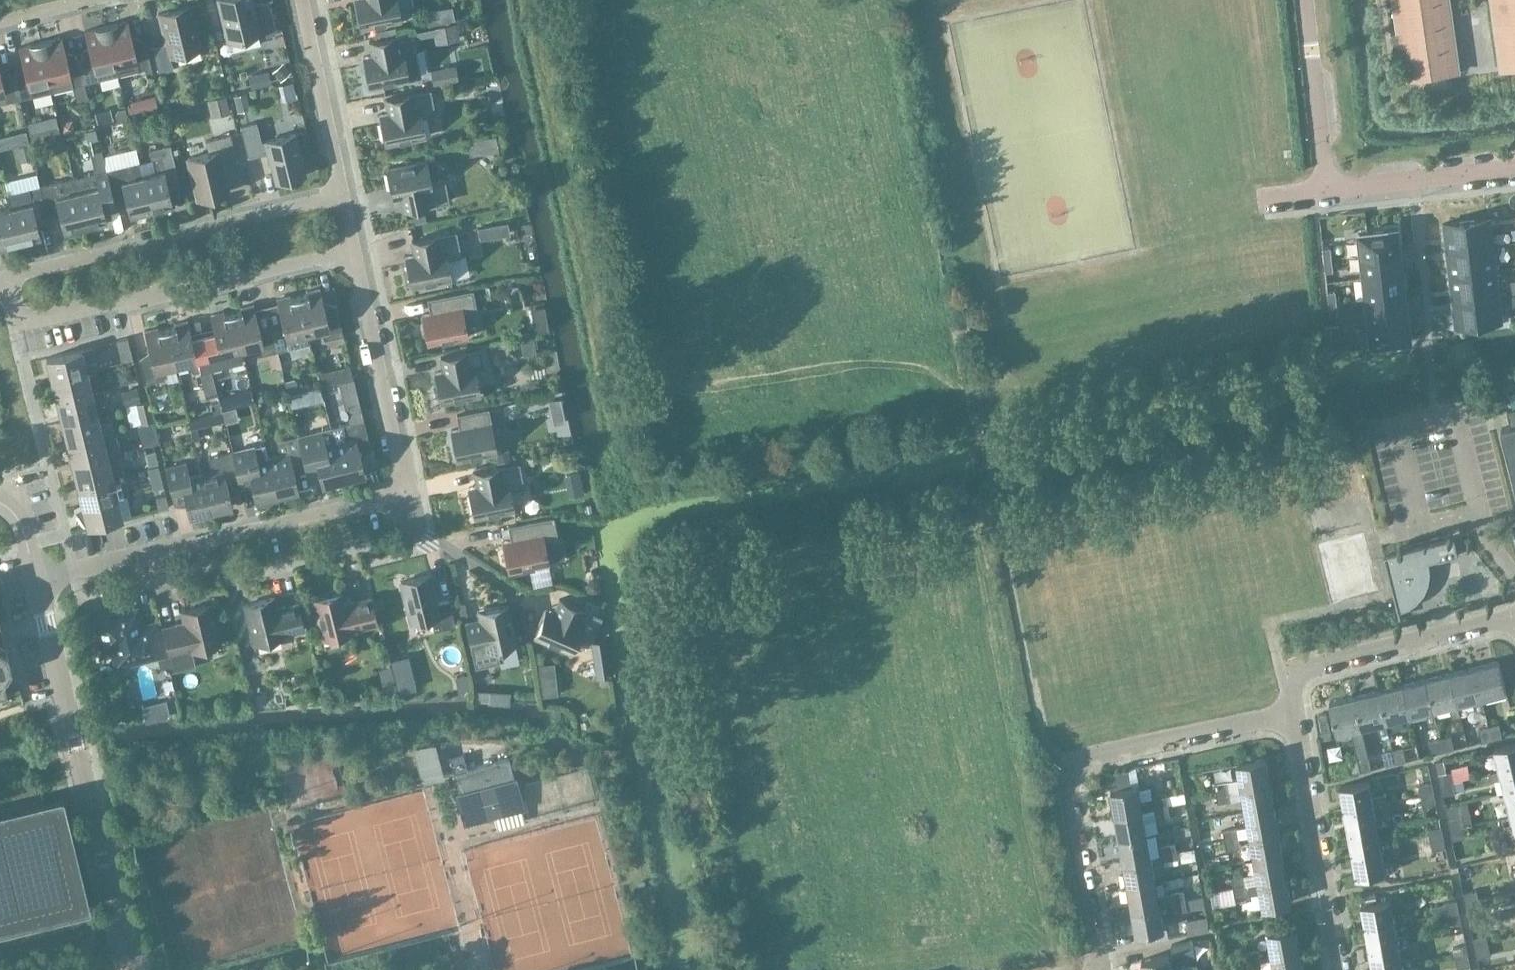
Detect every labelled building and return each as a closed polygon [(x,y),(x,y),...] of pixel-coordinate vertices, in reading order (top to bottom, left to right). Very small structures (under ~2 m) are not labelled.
[(276,30),(271,8),(255,12),(252,0),(218,0),(228,42),(276,30)] [(361,6),(357,6),(361,27),(400,20),(396,0),(360,0),(361,6)] [(1411,79),(1421,77),(1422,87),(1444,84),(1442,74),(1453,73),(1442,0),(1400,0),(1411,79)] [(1507,59),(1514,57),(1514,0),(1499,0),(1507,59)] [(170,56),(201,48),(191,5),(158,13),(166,43),(152,46),(158,71),(173,67),(170,56)] [(439,10),(425,13),(427,24),(441,22),(439,10)] [(106,26),(116,65),(118,75),(151,67),(146,43),(134,46),(128,21),(106,26)] [(95,70),(116,65),(106,26),(85,31),(91,57),(80,59),(85,83),(98,80),(95,70)] [(369,87),(409,79),(400,35),(369,41),(372,55),(368,56),(370,64),(365,65),(369,87)] [(85,83),(80,59),(68,62),(62,37),(40,42),(50,81),(52,91),(85,83)] [(29,86),(50,81),(40,42),(19,47),(25,73),(13,76),(19,99),(32,96),(29,86)] [(451,65),(431,69),(434,85),(454,81),(451,65)] [(13,76),(2,78),(0,71),(0,104),(19,99),(13,76)] [(455,83),(457,95),(461,94),(469,92),(466,81),(459,82),(455,83)] [(430,90),(386,99),(388,113),(384,113),(386,122),(381,123),(386,144),(425,136),(421,116),(435,113),(430,90)] [(43,139),(38,120),(27,123),(32,141),(43,139)] [(276,182),(305,175),(295,134),(262,142),(257,122),(241,126),(248,158),(269,153),(276,182)] [(112,125),(97,128),(102,149),(118,145),(112,125)] [(222,166),(237,162),(231,134),(206,140),(209,153),(189,158),(199,199),(228,192),(222,166)] [(496,135),(468,141),(471,155),(498,150),(496,135)] [(154,173),(143,175),(152,212),(173,207),(168,183),(179,180),(171,144),(149,149),(151,158),(154,173)] [(426,160),(387,168),(391,189),(396,188),(397,197),(401,196),(404,210),(446,201),(443,186),(442,181),(431,183),(426,160)] [(130,218),(152,212),(143,175),(131,178),(128,164),(118,166),(130,218)] [(106,169),(73,177),(86,228),(107,223),(104,210),(116,208),(106,169)] [(40,185),(47,213),(59,210),(64,234),(86,228),(73,177),(40,185)] [(11,208),(20,245),(41,239),(36,216),(47,213),(40,185),(19,191),(22,205),(11,208)] [(20,245),(11,208),(0,210),(0,249),(20,245)] [(1445,250),(1494,244),(1491,218),(1443,223),(1446,247),(1445,247),(1445,250)] [(507,222),(498,224),(500,235),(510,233),(507,222)] [(1362,255),(1400,250),(1397,229),(1360,233),(1362,255)] [(412,264),(407,265),(412,286),(451,277),(448,260),(459,258),(454,232),(411,241),(414,255),(410,256),(412,264)] [(1449,275),(1497,269),(1494,244),(1445,250),(1445,252),(1447,252),(1449,275)] [(1324,260),(1332,259),(1331,247),(1323,248),(1324,260)] [(1400,250),(1362,255),(1365,277),(1403,272),(1402,271),(1400,250)] [(1332,259),(1324,260),(1325,272),(1333,271),(1332,259)] [(1497,269),(1449,275),(1452,298),(1450,298),(1451,300),(1500,295),(1497,269)] [(1368,300),(1405,296),(1405,294),(1402,274),(1403,274),(1403,272),(1365,277),(1368,300)] [(299,296),(308,333),(319,330),(322,340),(343,335),(338,312),(326,314),(320,288),(306,291),(307,294),(299,296)] [(472,290),(428,299),(430,312),(427,313),(428,322),(424,323),(428,344),(468,336),(463,315),(477,313),(472,290)] [(1329,304),(1337,303),(1336,291),(1328,292),(1329,304)] [(310,343),(308,333),(299,296),(291,298),(290,295),(277,299),(283,325),(272,328),(277,351),(310,343)] [(1500,295),(1451,300),(1451,303),(1452,303),(1455,326),(1503,321),(1500,295)] [(1370,322),(1407,318),(1405,297),(1406,297),(1405,296),(1368,300),(1370,322)] [(1337,303),(1329,304),(1330,316),(1338,315),(1337,303)] [(233,312),(242,349),(253,346),(256,356),(277,351),(272,328),(260,330),(254,304),(240,307),(241,310),(233,312)] [(230,352),(242,349),(233,312),(225,314),(224,311),(210,315),(217,341),(205,344),(211,367),(232,362),(230,352)] [(981,313),(968,312),(967,329),(980,329),(981,313)] [(1407,318),(1370,322),(1373,344),(1410,339),(1407,318)] [(190,372),(211,367),(205,344),(194,347),(188,320),(174,323),(175,326),(167,328),(176,365),(188,362),(190,372)] [(547,321),(534,324),(535,332),(549,329),(547,321)] [(1341,337),(1339,324),(1331,325),(1333,338),(1341,337)] [(164,368),(176,365),(167,328),(158,330),(158,327),(144,331),(151,357),(139,360),(145,383),(167,378),(164,368)] [(532,337),(520,339),(522,351),(535,348),(532,337)] [(51,379),(87,370),(85,361),(97,358),(94,346),(46,357),(51,379)] [(480,349),(440,357),(443,371),(439,372),(441,380),(436,381),(440,402),(480,394),(474,366),(483,364),(480,349)] [(56,400),(104,388),(92,391),(87,370),(51,379),(56,400)] [(150,387),(150,398),(166,397),(165,386),(150,387)] [(62,421),(97,412),(95,404),(107,399),(104,388),(56,400),(62,421)] [(150,404),(137,406),(142,425),(154,422),(150,404)] [(1509,409),(1513,426),(1502,428),(1514,483),(1514,407),(1509,409)] [(457,460),(496,452),(488,408),(457,414),(460,428),(456,429),(457,438),(453,439),(457,460)] [(99,422),(97,412),(62,421),(67,442),(114,430),(112,422),(99,422)] [(196,432),(220,428),(218,419),(194,424),(196,432)] [(346,439),(334,442),(343,479),(365,473),(358,447),(370,444),(364,419),(343,424),(346,439)] [(72,463),(107,454),(119,451),(114,430),(67,442),(72,463)] [(319,430),(297,435),(304,461),(315,458),(321,484),(343,479),(334,442),(323,444),(319,430)] [(304,461),(297,435),(276,441),(280,455),(268,458),(277,495),(298,489),(292,463),(304,461)] [(231,451),(237,477),(249,474),(255,500),(277,495),(268,458),(256,461),(253,446),(231,451)] [(509,450),(495,452),(497,462),(511,460),(509,450)] [(214,471),(202,474),(211,511),(232,505),(226,480),(237,477),(231,451),(210,456),(214,471)] [(77,484),(112,475),(107,454),(72,463),(77,484)] [(211,511),(202,474),(190,477),(186,462),(165,467),(172,493),(183,490),(189,516),(211,511)] [(519,463),(474,472),(477,486),(473,486),(475,495),(470,496),(474,517),(514,509),(510,489),(523,486),(519,463)] [(158,464),(148,467),(153,488),(163,485),(158,464)] [(82,505),(117,496),(129,493),(124,472),(112,475),(77,484),(82,505)] [(579,472),(567,474),(568,482),(580,480),(579,472)] [(123,518),(117,496),(82,505),(84,511),(78,515),(85,526),(87,525),(87,527),(123,518)] [(553,517),(509,526),(511,539),(507,540),(509,549),(505,550),(509,571),(548,563),(544,543),(558,540),(553,517)] [(1385,556),(1400,617),(1402,617),(1401,612),(1411,608),(1419,602),(1426,594),(1430,584),(1431,574),(1430,564),(1460,557),(1455,539),(1385,556)] [(455,625),(449,599),(437,602),(430,574),(401,581),(411,622),(431,617),(434,630),(455,625)] [(589,580),(586,584),(588,591),(593,594),(598,592),(600,587),(599,582),(595,579),(589,580)] [(352,629),(376,623),(370,597),(346,603),(343,592),(313,600),(322,638),(352,631),(352,629)] [(244,604),(248,618),(235,621),(243,652),(255,649),(254,643),(284,636),(283,634),(304,629),(297,603),(277,608),(274,597),(244,604)] [(601,616),(559,598),(554,611),(550,610),(547,618),(542,616),(534,636),(571,652),(579,633),(591,638),(601,616)] [(480,618),(466,622),(476,666),(499,660),(496,647),(516,643),(507,603),(486,608),(487,613),(479,615),(480,618)] [(181,611),(184,622),(163,627),(174,671),(196,665),(192,650),(221,643),(211,604),(181,611)] [(162,654),(154,623),(141,626),(136,609),(117,613),(117,612),(111,609),(102,611),(98,616),(98,618),(96,619),(103,650),(113,648),(117,665),(162,654)] [(7,692),(3,678),(11,666),(0,622),(0,694),(7,692)] [(1475,668),(1483,699),(1507,693),(1500,663),(1475,668)] [(1475,668),(1451,674),(1458,705),(1474,701),(1476,710),(1485,708),(1483,699),(1475,668)] [(1451,674),(1427,680),(1434,710),(1450,707),(1452,716),(1461,714),(1458,705),(1451,674)] [(1437,720),(1434,710),(1427,680),(1403,686),(1410,716),(1425,712),(1428,722),(1437,720)] [(1386,722),(1410,716),(1403,686),(1379,692),(1386,722)] [(1389,733),(1386,722),(1379,692),(1354,697),(1362,728),(1377,724),(1380,736),(1389,733)] [(473,704),(488,706),(489,694),(474,693),(473,704)] [(1337,733),(1362,728),(1354,697),(1330,703),(1337,733)] [(1489,726),(1492,739),(1503,736),(1499,724),(1489,726)] [(1481,741),(1492,739),(1489,726),(1478,729),(1481,741)] [(1451,736),(1440,739),(1443,751),(1454,749),(1451,736)] [(1443,751),(1440,739),(1430,741),(1433,753),(1443,751)] [(424,780),(441,775),(433,744),(416,749),(424,780)] [(1514,768),(1514,744),(1496,749),(1502,771),(1514,768)] [(1392,750),(1395,763),(1406,760),(1403,748),(1392,750)] [(1385,765),(1395,763),(1392,750),(1382,753),(1385,765)] [(450,759),(454,772),(453,772),(459,795),(463,809),(472,815),(520,802),(509,758),(467,769),(464,755),(450,759)] [(1368,756),(1357,759),(1360,771),(1371,769),(1368,756)] [(1216,793),(1271,783),(1267,759),(1238,764),(1241,778),(1214,783),(1216,793)] [(1514,792),(1514,768),(1502,771),(1507,793),(1514,792)] [(1440,785),(1453,782),(1451,772),(1438,774),(1440,785)] [(1341,786),(1345,809),(1374,804),(1385,803),(1383,795),(1372,797),(1370,781),(1341,786)] [(1455,792),(1453,782),(1440,785),(1443,795),(1455,792)] [(1276,807),(1271,783),(1216,793),(1218,803),(1245,798),(1247,812),(1276,807)] [(1419,785),(1421,795),(1433,793),(1431,783),(1419,785)] [(1144,811),(1154,809),(1168,806),(1166,796),(1142,801),(1139,787),(1111,792),(1116,816),(1144,811)] [(1507,793),(1512,816),(1514,815),(1514,792),(1507,793)] [(1433,793),(1421,795),(1423,806),(1435,803),(1433,793)] [(45,799),(0,810),(0,930),(89,908),(90,907),(63,796),(62,795),(45,799)] [(1376,819),(1374,804),(1345,809),(1348,831),(1378,827),(1389,825),(1387,817),(1376,819)] [(1170,816),(1168,806),(1154,809),(1156,818),(1170,816)] [(1280,831),(1276,807),(1247,812),(1251,836),(1280,831)] [(1148,834),(1144,811),(1116,816),(1120,840),(1148,834)] [(1450,829),(1463,827),(1461,817),(1448,819),(1450,829)] [(1381,849),(1392,848),(1391,839),(1380,841),(1378,827),(1348,831),(1352,854),(1381,849)] [(1430,840),(1443,838),(1441,827),(1428,830),(1430,840)] [(1464,838),(1463,827),(1450,829),(1452,840),(1464,838)] [(1223,830),(1225,840),(1238,837),(1236,828),(1223,830)] [(1284,855),(1280,831),(1251,836),(1256,860),(1284,855)] [(1125,863),(1152,858),(1148,834),(1120,840),(1125,863)] [(1238,837),(1225,840),(1227,849),(1240,847),(1238,837)] [(1445,848),(1443,838),(1430,840),(1432,850),(1445,848)] [(1163,855),(1176,853),(1175,843),(1161,846),(1163,855)] [(1381,849),(1352,854),(1356,876),(1385,871),(1385,872),(1396,870),(1395,862),(1384,864),(1381,849)] [(1178,862),(1176,853),(1163,855),(1165,865),(1178,862)] [(1284,855),(1256,860),(1258,874),(1232,878),(1233,888),(1288,878),(1284,855)] [(1157,882),(1152,858),(1125,863),(1129,887),(1157,882)] [(1293,902),(1288,878),(1233,888),(1235,898),(1262,894),(1264,907),(1293,902)] [(439,880),(419,882),(422,903),(399,906),(400,920),(444,914),(439,880)] [(1159,895),(1157,882),(1129,887),(1133,911),(1186,901),(1184,891),(1159,895)] [(1394,921),(1395,923),(1405,921),(1404,913),(1393,915),(1390,898),(1361,903),(1365,926),(1394,921)] [(1443,903),(1446,913),(1458,910),(1456,900),(1443,903)] [(1188,911),(1186,901),(1133,911),(1138,935),(1166,930),(1163,915),(1188,911)] [(1479,901),(1466,903),(1469,914),(1481,912),(1479,901)] [(1458,910),(1446,913),(1448,924),(1460,921),(1458,910)] [(1208,919),(1189,922),(1191,934),(1210,931),(1208,919)] [(1398,944),(1399,945),(1409,944),(1407,936),(1397,938),(1395,923),(1394,921),(1365,926),(1369,949),(1398,944)] [(1273,957),(1301,952),(1297,928),(1269,933),(1273,957)] [(1475,948),(1487,946),(1485,935),(1473,938),(1475,948)] [(1194,942),(1173,945),(1175,957),(1196,954),(1194,942)] [(1399,945),(1398,944),(1369,949),(1373,969),(1383,969),(1402,966),(1403,967),(1413,966),(1412,958),(1401,960),(1399,945)] [(1455,958),(1468,955),(1465,945),(1453,948),(1455,958)] [(1490,956),(1487,946),(1475,948),(1477,959),(1490,956)] [(1247,961),(1261,959),(1259,949),(1245,951),(1247,961)] [(1301,952),(1273,957),(1276,969),(1305,969),(1301,952)] [(1170,955),(1142,960),(1144,969),(1173,969),(1170,955)] [(1470,966),(1468,955),(1455,958),(1457,968),(1470,966)] [(1261,959),(1247,961),(1248,969),(1254,969),(1262,968),(1261,959)]
